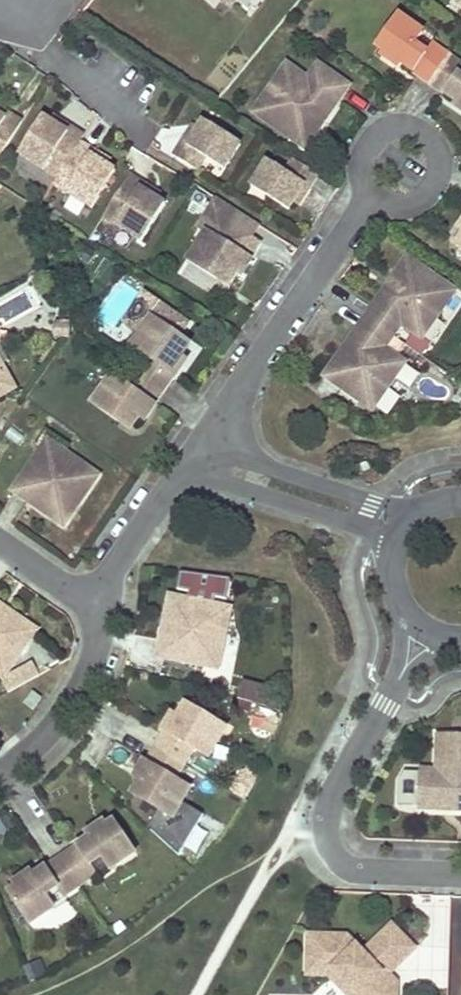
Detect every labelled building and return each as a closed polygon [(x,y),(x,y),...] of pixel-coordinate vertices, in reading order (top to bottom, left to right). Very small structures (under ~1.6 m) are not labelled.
[(420,37),(395,19),(374,49),(381,54),(379,58),(396,70),(399,67),(426,86),(444,60),(429,49),(423,57),(411,49),(420,37)] [(454,80),(460,71),(444,60),(426,86),(453,105),(451,109),(460,116),(460,85),(454,80)] [(330,98),(338,104),(349,89),(320,68),(310,82),(289,68),(256,114),(306,150),(325,124),(316,118),(330,98)] [(316,118),(325,124),(338,104),(330,98),(316,118)] [(18,121),(4,113),(1,118),(0,117),(0,149),(18,121)] [(77,142),(81,136),(68,127),(65,132),(48,121),(39,116),(15,153),(54,178),(77,142)] [(68,127),(52,116),(48,121),(65,132),(68,127)] [(226,171),(242,146),(205,122),(200,130),(190,147),(185,144),(176,157),(201,172),(209,160),(226,171)] [(190,147),(200,130),(195,127),(185,144),(190,147)] [(88,209),(112,172),(103,166),(88,156),(91,151),(77,142),(54,178),(50,184),(88,209)] [(107,161),(91,151),(88,156),(103,166),(107,161)] [(312,190),(321,176),(295,161),(288,174),(269,162),(253,188),(274,201),(292,212),(297,204),(307,187),(312,190)] [(139,242),(163,206),(155,200),(139,190),(142,185),(129,176),(128,176),(101,218),(139,242)] [(158,195),(142,185),(139,190),(155,200),(158,195)] [(302,207),(312,190),(307,187),(297,204),(302,207)] [(251,261),(261,245),(252,240),(261,227),(238,212),(218,199),(199,230),(200,231),(208,237),(216,242),(209,253),(201,248),(191,264),(219,281),(230,288),(238,275),(243,278),(253,262),(251,261)] [(209,253),(216,242),(208,237),(201,248),(209,253)] [(382,302),(366,324),(392,342),(401,329),(421,344),(454,299),(408,266),(390,291),(396,295),(388,306),(382,302)] [(396,295),(390,291),(382,302),(388,306),(396,295)] [(134,374),(160,392),(171,377),(172,378),(183,364),(178,360),(186,348),(150,322),(139,337),(146,342),(137,354),(144,359),(134,374)] [(392,342),(366,324),(350,346),(357,350),(348,361),(342,357),(324,382),(370,415),(403,369),(396,365),(405,352),(392,342)] [(146,342),(139,337),(130,349),(137,354),(146,342)] [(350,346),(342,357),(348,361),(357,350),(350,346)] [(10,391),(0,373),(0,396),(10,391)] [(108,396),(101,391),(91,406),(128,432),(136,420),(141,423),(151,408),(150,407),(160,392),(134,374),(124,388),(117,384),(108,396)] [(117,384),(110,378),(101,391),(108,396),(117,384)] [(46,508),(41,515),(59,527),(93,478),(43,443),(9,493),(23,502),(27,495),(46,508)] [(46,508),(27,495),(23,502),(41,515),(46,508)] [(166,639),(158,638),(154,658),(213,670),(224,611),(166,599),(163,615),(171,617),(166,639)] [(31,632),(6,615),(2,621),(0,620),(0,677),(31,632)] [(166,639),(171,617),(163,615),(158,638),(166,639)] [(237,683),(238,703),(265,703),(264,682),(237,683)] [(28,712),(37,700),(29,694),(20,705),(28,712)] [(203,744),(210,748),(220,732),(181,709),(173,722),(168,719),(159,734),(161,735),(151,751),(179,768),(188,752),(195,756),(203,744)] [(460,813),(460,737),(438,736),(437,772),(420,772),(419,812),(440,812),(441,805),(453,805),(453,813),(460,813)] [(195,756),(202,761),(210,748),(203,744),(195,756)] [(179,768),(151,751),(142,767),(140,766),(131,781),(136,784),(128,797),(167,820),(177,804),(169,800),(177,787),(170,783),(179,768)] [(230,792),(245,801),(256,778),(242,770),(230,792)] [(169,800),(177,804),(184,792),(177,787),(169,800)] [(103,873),(129,856),(109,827),(101,832),(98,827),(80,839),(83,843),(55,862),(73,888),(89,878),(83,869),(95,861),(103,873)] [(3,898),(23,928),(48,911),(40,898),(51,890),(57,899),(73,888),(55,862),(28,881),(25,877),(7,888),(10,893),(3,898)] [(394,928),(366,956),(349,940),(310,939),(309,972),(334,973),(355,994),(400,994),(400,986),(395,986),(390,981),(419,953),(394,928)] [(26,979),(44,975),(41,961),(23,965),(26,979)] [(334,973),(309,972),(309,980),(331,980),(345,994),(355,994),(334,973)]
